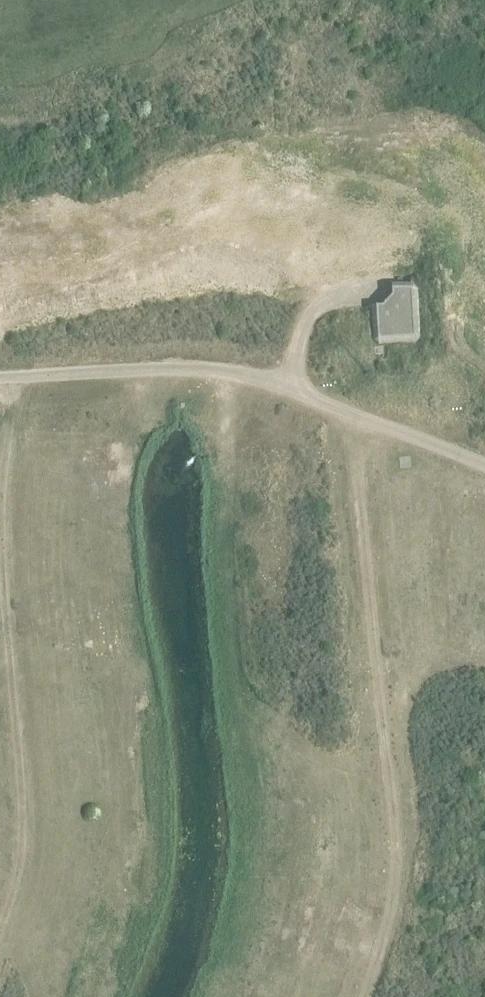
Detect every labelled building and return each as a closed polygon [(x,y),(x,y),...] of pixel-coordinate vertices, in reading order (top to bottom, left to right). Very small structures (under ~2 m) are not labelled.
[(371,306),(371,309),(372,338),(378,343),(415,341),(419,335),(417,287),(412,283),(410,283),(391,284),(392,296),(383,306),(371,306)]
